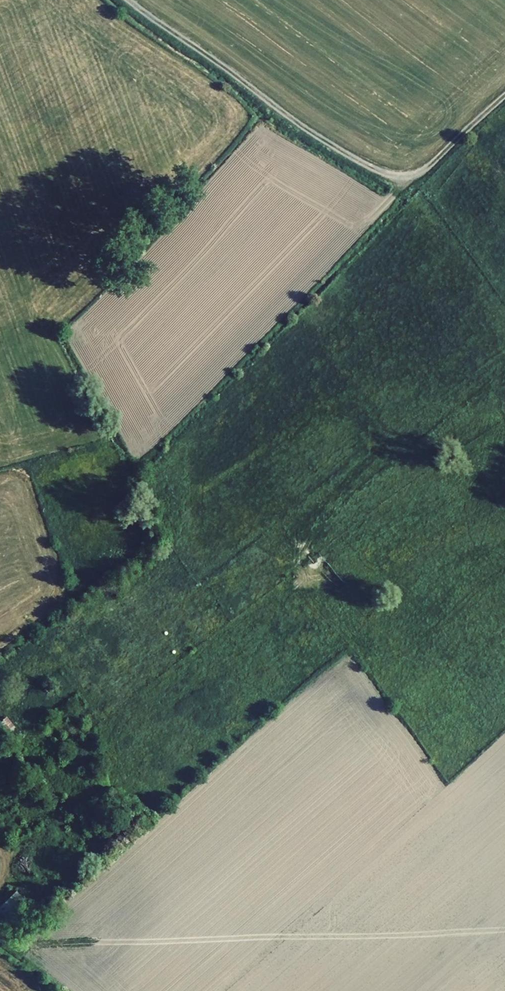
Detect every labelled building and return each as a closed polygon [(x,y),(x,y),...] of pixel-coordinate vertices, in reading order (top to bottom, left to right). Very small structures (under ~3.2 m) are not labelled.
[(0,820),(0,840),(3,844),(14,836),(3,818),(0,820)]
